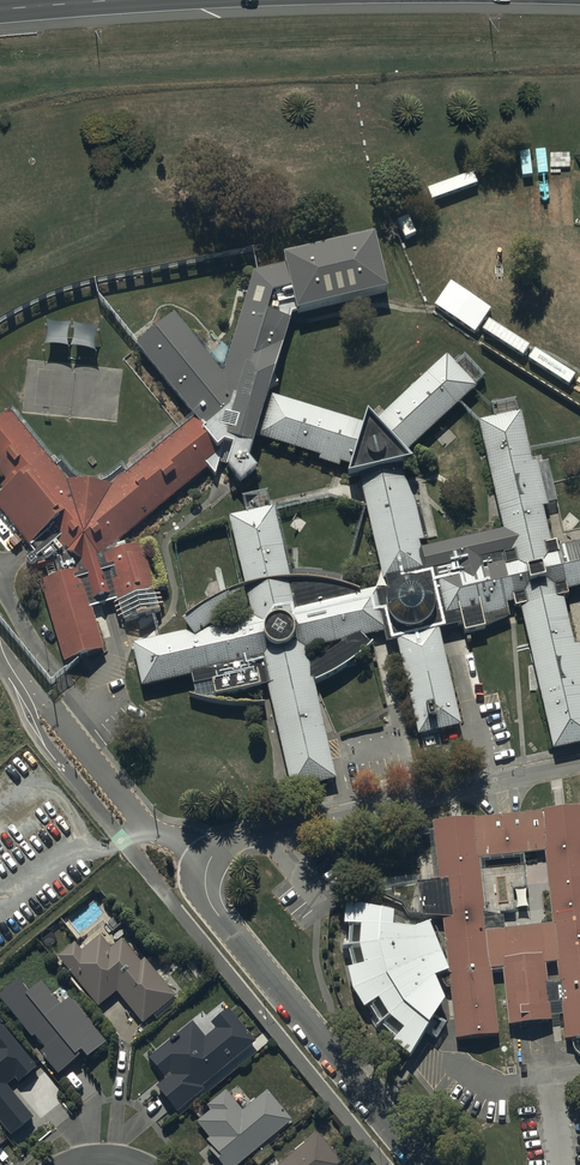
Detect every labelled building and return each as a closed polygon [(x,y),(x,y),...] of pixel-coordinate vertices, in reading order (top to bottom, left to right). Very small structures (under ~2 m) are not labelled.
[(173,312),(136,342),(195,414),(112,484),(66,479),(10,409),(0,417),(0,471),(6,479),(0,485),(4,489),(0,493),(0,507),(29,542),(31,540),(38,548),(27,557),(26,559),(27,562),(29,564),(31,565),(55,559),(59,574),(42,580),(65,660),(78,656),(84,654),(103,648),(90,605),(117,597),(153,586),(141,543),(120,548),(118,539),(207,466),(215,476),(219,462),(223,463),(226,464),(240,481),(256,469),(248,459),(290,319),(292,313),(298,311),(298,313),(387,293),(374,238),(284,258),(285,263),(257,270),(253,270),(223,373),(173,312)] [(359,473),(398,464),(411,461),(403,453),(475,385),(446,354),(374,421),(364,410),(361,421),(271,394),(258,435),(351,464),(348,475),(359,473)] [(479,420),(503,529),(419,547),(418,539),(423,538),(414,502),(398,464),(359,473),(382,578),(386,577),(388,588),(378,590),(378,587),(359,592),(358,589),(344,584),(326,580),(307,578),(289,577),(273,505),(229,515),(246,584),(230,590),(216,596),(201,605),(181,618),(191,630),(161,636),(133,643),(137,664),(142,685),(191,673),(194,682),(212,678),(216,697),(268,685),(292,788),(312,783),(332,778),(316,702),(312,685),(328,678),(340,671),(350,664),(361,656),(372,644),(370,633),(377,632),(384,630),(386,641),(399,638),(420,732),(441,727),(457,723),(435,631),(463,625),(465,633),(485,628),(482,616),(508,610),(506,602),(509,602),(514,601),(515,608),(521,607),(553,748),(579,742),(579,648),(579,645),(573,646),(562,598),(568,597),(567,589),(579,586),(579,542),(556,547),(555,541),(550,542),(540,505),(546,503),(537,460),(531,461),(528,450),(520,411),(479,420)] [(9,539),(14,546),(21,540),(16,534),(9,539)] [(160,611),(153,586),(117,597),(125,622),(155,613),(160,611)] [(504,972),(509,1024),(550,1020),(549,1004),(562,1003),(566,1039),(579,1037),(579,808),(434,823),(440,880),(417,883),(421,915),(443,917),(457,1038),(497,1034),(490,973),(504,972)] [(433,976),(447,970),(428,923),(414,929),(391,927),(392,912),(347,903),(345,923),(361,924),(360,945),(365,965),(349,969),(353,989),(364,1007),(378,998),(389,1015),(405,1029),(394,1042),(410,1055),(443,999),(433,976)] [(73,944),(55,958),(96,1008),(114,993),(140,1025),(174,998),(142,959),(139,962),(120,939),(108,949),(97,935),(78,950),(73,944)] [(60,1074),(82,1056),(78,1052),(82,1049),(87,1056),(104,1042),(70,1000),(61,1008),(42,984),(28,996),(18,983),(0,997),(0,999),(33,1039),(35,1037),(45,1049),(42,1052),(60,1074)] [(257,1046),(229,1013),(211,1026),(217,1033),(208,1040),(195,1024),(182,1035),(187,1041),(172,1053),(168,1048),(149,1063),(165,1084),(157,1091),(176,1116),(205,1093),(203,1091),(257,1046)] [(11,1136),(34,1118),(7,1085),(15,1078),(19,1083),(38,1068),(3,1025),(0,1027),(0,1122),(11,1136)] [(208,1153),(218,1164),(242,1164),(292,1124),(266,1093),(241,1113),(226,1094),(207,1109),(210,1114),(196,1126),(209,1142),(205,1145),(210,1151),(208,1153)] [(318,1136),(283,1164),(341,1164),(318,1136)]
